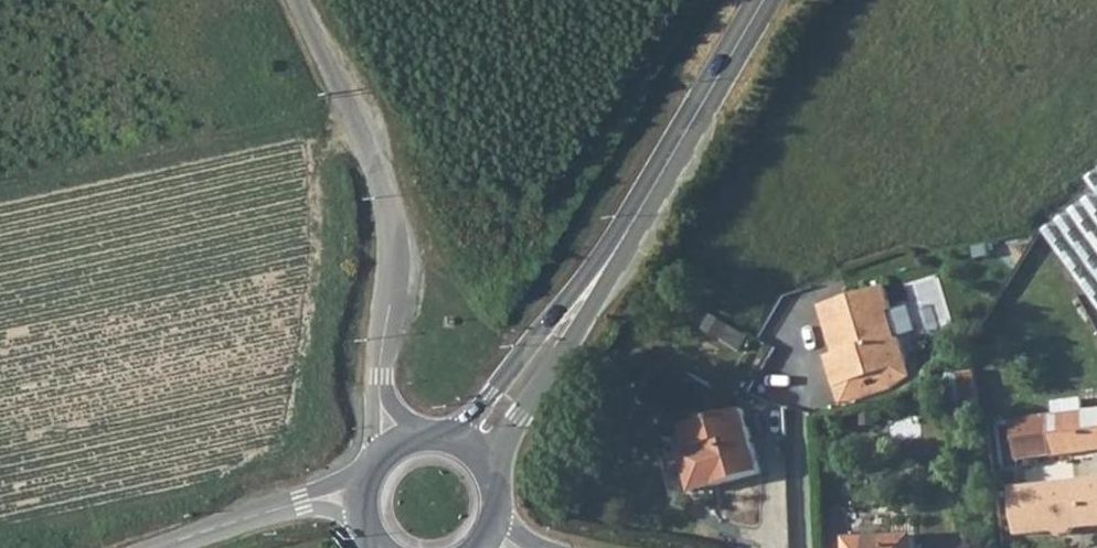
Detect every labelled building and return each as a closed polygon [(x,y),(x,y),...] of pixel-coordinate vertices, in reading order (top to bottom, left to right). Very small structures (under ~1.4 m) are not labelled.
[(1042,230),(1096,306),(1096,194),(1042,230)] [(827,356),(837,388),(911,365),(903,339),(900,340),(891,312),(894,311),(887,286),(822,306),(833,343),(838,341),(841,352),(827,356)] [(843,407),(896,391),(915,379),(911,365),(837,388),(843,407)] [(1082,399),(1055,402),(1056,415),(989,422),(997,486),(1020,483),(1018,460),(1096,450),(1096,409),(1083,411),(1082,399)] [(693,492),(761,472),(743,408),(684,425),(690,447),(681,450),(693,492)] [(1009,489),(1015,537),(1051,532),(1056,536),(1068,535),(1072,530),(1076,525),(1085,524),(1090,528),(1096,527),(1096,480),(1009,489)] [(916,536),(849,539),(850,547),(917,547),(916,536)]
